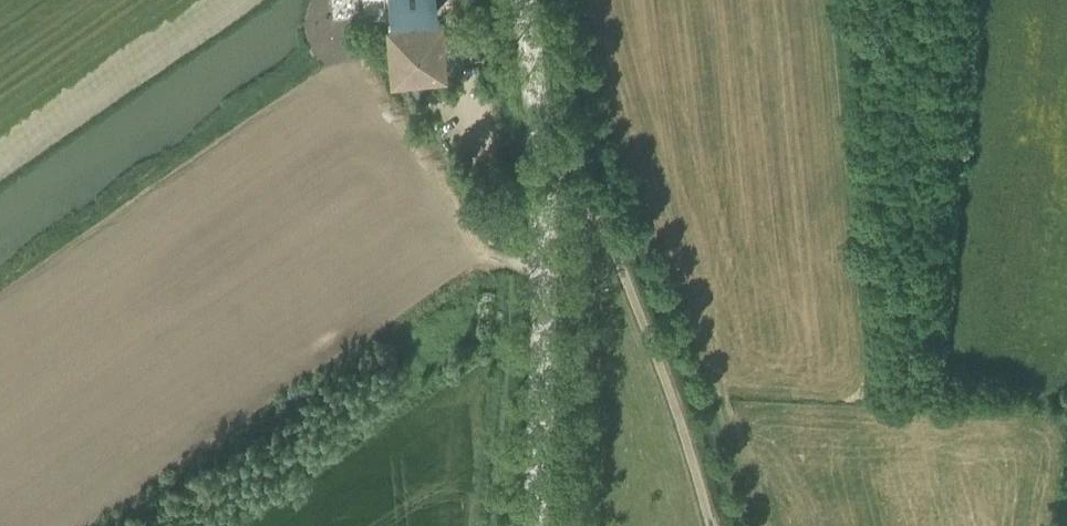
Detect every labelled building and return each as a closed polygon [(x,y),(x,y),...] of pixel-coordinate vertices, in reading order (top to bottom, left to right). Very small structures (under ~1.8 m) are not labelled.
[(439,0),(385,0),(387,22),(441,17),(439,0)] [(412,49),(394,62),(420,97),(437,85),(412,49)]
